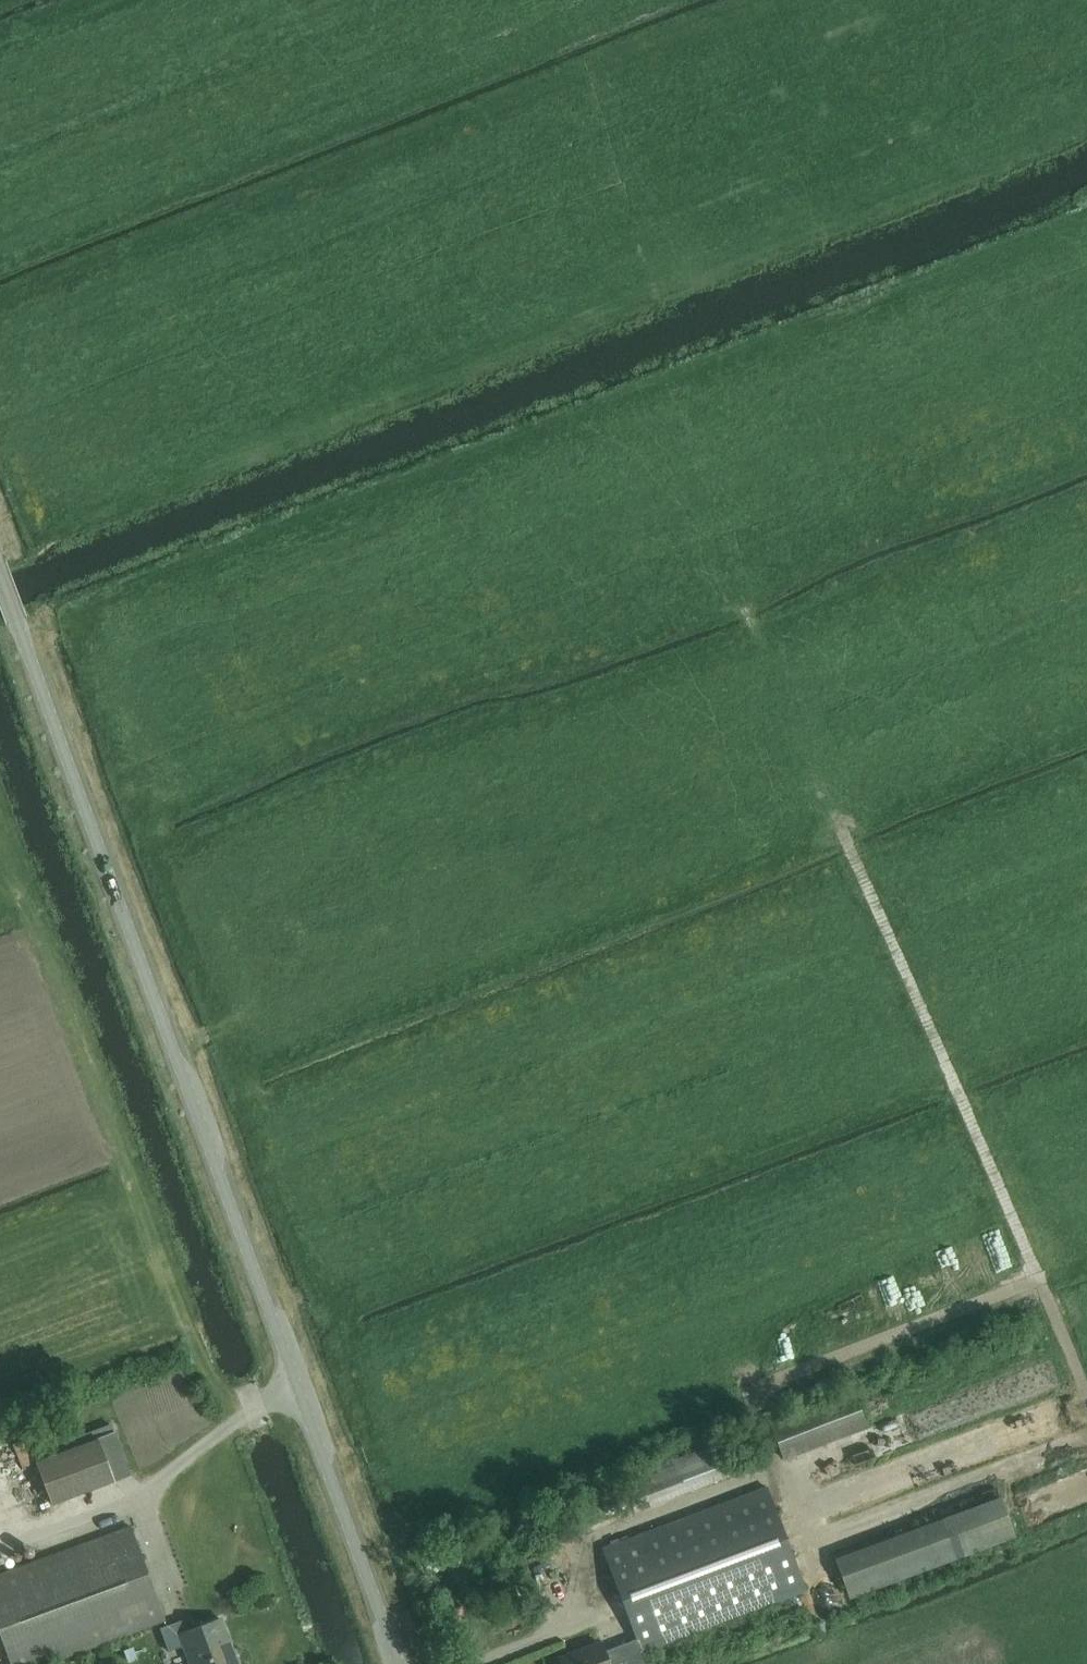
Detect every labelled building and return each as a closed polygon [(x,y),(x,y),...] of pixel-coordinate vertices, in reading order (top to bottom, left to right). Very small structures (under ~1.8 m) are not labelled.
[(987,1238),(987,1275),(1011,1275),(1010,1237),(987,1238)] [(866,1428),(852,1391),(769,1423),(784,1460),(866,1428)] [(116,1480),(99,1437),(36,1462),(52,1505),(116,1480)] [(633,1513),(736,1474),(723,1441),(621,1480),(633,1513)] [(636,1639),(641,1652),(806,1592),(766,1487),(602,1548),(635,1640),(636,1639)] [(849,1599),(1015,1537),(1000,1495),(833,1558),(849,1599)] [(0,1574),(0,1635),(10,1663),(51,1663),(165,1621),(130,1526),(0,1574)] [(549,1551),(553,1568),(567,1564),(563,1548),(549,1551)] [(221,1619),(184,1632),(180,1621),(160,1628),(168,1651),(183,1646),(189,1663),(237,1663),(221,1619)] [(635,1640),(603,1651),(600,1642),(559,1658),(561,1663),(645,1663),(641,1652),(636,1639),(635,1640)]
